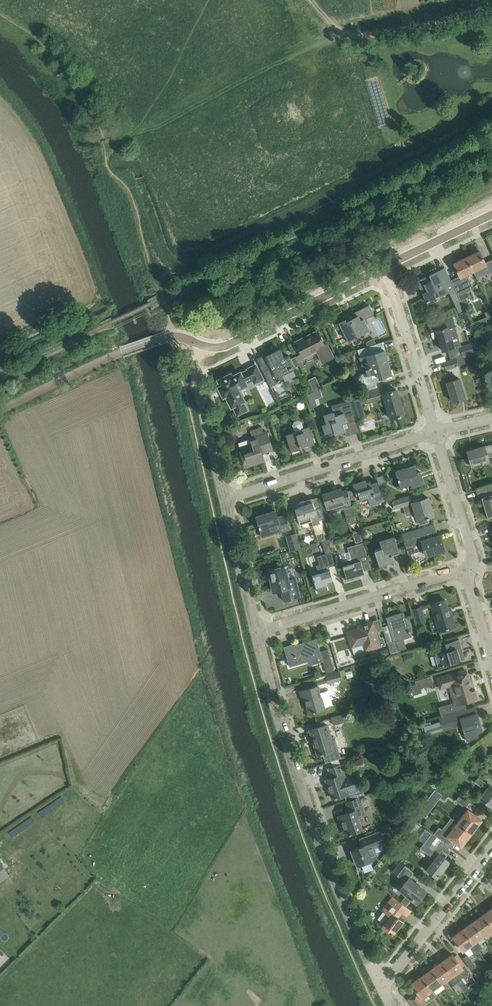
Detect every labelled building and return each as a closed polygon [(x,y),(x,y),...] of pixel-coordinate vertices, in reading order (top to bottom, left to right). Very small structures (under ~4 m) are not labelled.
[(480,251),(467,257),(474,271),(486,265),(485,263),(484,260),(480,251)] [(467,257),(454,263),(460,275),(460,276),(457,278),(458,278),(462,285),(463,285),(466,291),(473,288),(467,274),(474,271),(467,257)] [(455,288),(449,277),(445,268),(429,275),(431,280),(428,281),(426,277),(417,281),(427,302),(436,298),(434,293),(437,292),(439,296),(455,288)] [(460,286),(455,288),(461,300),(466,298),(469,296),(466,291),(463,285),(462,285),(460,286)] [(466,298),(461,300),(463,306),(464,306),(469,303),(466,298)] [(464,306),(463,306),(461,300),(455,303),(459,312),(465,309),(464,306)] [(359,335),(359,334),(367,331),(364,324),(368,322),(366,318),(374,315),(369,305),(345,317),(346,319),(339,322),(346,336),(357,330),(359,335)] [(456,346),(460,345),(457,335),(458,335),(455,326),(456,326),(452,316),(446,318),(429,323),(433,338),(439,336),(443,350),(454,347),(455,348),(456,346)] [(374,321),(378,334),(385,332),(381,319),(374,321)] [(482,320),(474,323),(477,331),(485,328),(482,320)] [(323,341),(322,339),(317,331),(310,334),(310,336),(298,343),(297,341),(296,341),(304,357),(317,350),(322,359),(333,353),(325,340),(323,341)] [(460,346),(463,356),(481,350),(478,341),(460,346)] [(392,375),(382,342),(376,344),(366,347),(358,349),(360,357),(364,373),(362,374),(358,382),(359,384),(362,386),(381,380),(380,379),(392,375)] [(296,356),(291,358),(289,356),(285,358),(280,349),(265,356),(271,367),(263,371),(265,374),(270,385),(283,378),(282,375),(295,368),(295,367),(301,364),(296,356)] [(446,369),(456,366),(466,363),(464,356),(444,362),(446,369)] [(255,383),(263,379),(256,364),(248,369),(248,370),(241,373),(240,372),(232,376),(231,374),(219,380),(222,385),(219,387),(224,396),(226,394),(232,406),(244,400),(238,388),(247,384),(246,383),(253,379),(255,383)] [(308,379),(310,383),(313,390),(320,386),(315,376),(308,379)] [(460,378),(447,382),(453,402),(465,398),(460,378)] [(382,386),(363,392),(365,399),(365,400),(384,395),(384,398),(391,418),(398,416),(398,417),(401,416),(401,415),(404,414),(396,389),(395,389),(396,390),(381,394),(380,388),(382,387),(382,386)] [(315,391),(307,394),(309,401),(315,399),(315,398),(317,398),(315,391)] [(363,392),(349,397),(349,399),(353,410),(354,414),(363,412),(360,401),(365,399),(363,392)] [(326,423),(322,424),(325,434),(334,431),(335,435),(345,431),(343,424),(355,420),(359,432),(356,420),(354,414),(353,410),(349,399),(337,403),(331,404),(334,412),(324,415),(326,423)] [(309,426),(304,428),(302,422),(298,420),(295,421),(293,425),(295,431),(286,434),(292,451),(301,448),(301,447),(308,444),(308,446),(315,444),(309,426)] [(240,441),(240,445),(241,449),(240,449),(243,460),(244,462),(245,466),(265,460),(262,454),(261,448),(271,445),(267,433),(240,441)] [(466,460),(467,464),(470,464),(471,463),(472,465),(482,462),(482,463),(484,463),(488,462),(487,460),(488,460),(487,457),(491,456),(491,444),(484,446),(468,451),(470,458),(468,458),(466,460)] [(412,488),(415,487),(424,484),(421,472),(417,473),(415,465),(395,471),(400,488),(411,484),(412,488)] [(388,486),(387,484),(384,475),(377,477),(380,488),(388,486)] [(371,481),(367,482),(366,480),(353,484),(355,492),(358,491),(361,501),(368,498),(370,505),(384,501),(377,481),(371,483),(371,481)] [(487,486),(489,495),(481,497),(488,517),(491,516),(491,485),(487,486)] [(347,489),(341,491),(340,488),(323,494),(327,507),(321,509),(323,514),(329,512),(329,513),(352,506),(351,502),(349,494),(348,491),(347,489)] [(399,499),(392,501),(394,508),(404,505),(407,515),(415,512),(418,520),(420,525),(429,522),(428,518),(429,517),(429,516),(434,515),(431,506),(430,507),(428,498),(429,498),(428,497),(410,503),(408,496),(399,499)] [(323,514),(321,509),(318,497),(317,497),(320,507),(315,509),(312,498),(300,502),(301,507),(295,509),(298,518),(292,519),(294,526),(312,520),(311,515),(316,513),(317,516),(323,514)] [(353,509),(345,511),(349,523),(357,521),(353,509)] [(260,528),(261,532),(274,528),(275,533),(289,528),(285,514),(284,515),(278,517),(276,510),(256,516),(259,525),(259,526),(260,528)] [(423,527),(402,534),(408,555),(425,550),(426,555),(444,550),(440,535),(427,539),(423,527)] [(296,533),(288,535),(293,549),(300,547),(296,533)] [(399,552),(396,542),(394,536),(380,540),(382,548),(375,550),(380,566),(394,561),(395,564),(392,554),(399,552)] [(353,578),(353,577),(365,573),(360,557),(367,555),(363,542),(348,546),(350,551),(339,554),(343,565),(347,579),(347,580),(353,578)] [(405,548),(399,549),(401,557),(407,555),(405,548)] [(318,572),(312,574),(313,579),(314,581),(316,588),(317,587),(318,592),(328,589),(326,585),(334,582),(329,567),(336,564),(333,555),(332,552),(317,556),(320,566),(322,571),(318,572)] [(288,580),(288,579),(286,568),(269,572),(269,573),(270,573),(274,590),(273,590),(273,591),(284,589),(287,599),(283,600),(300,597),(295,578),(288,580)] [(439,630),(455,626),(452,615),(450,616),(445,600),(432,604),(439,630)] [(424,621),(423,617),(420,607),(414,609),(418,623),(424,621)] [(409,629),(407,624),(404,614),(397,616),(397,614),(387,617),(386,617),(393,640),(387,642),(390,652),(391,652),(392,655),(406,652),(405,648),(407,648),(404,639),(411,637),(410,633),(411,632),(410,629),(409,629)] [(367,626),(347,631),(352,647),(363,643),(365,650),(381,646),(373,621),(366,623),(367,626)] [(438,667),(452,662),(462,659),(458,649),(462,648),(459,639),(450,642),(436,646),(438,654),(434,655),(438,667)] [(295,654),(287,657),(290,666),(308,661),(311,660),(313,664),(323,661),(320,651),(317,640),(305,644),(306,646),(294,650),(295,654)] [(335,670),(333,663),(327,665),(326,669),(327,673),(335,670)] [(441,715),(453,712),(462,709),(460,703),(477,698),(474,690),(475,689),(475,688),(472,689),(466,670),(456,673),(437,678),(440,688),(449,685),(454,702),(438,707),(441,715)] [(328,684),(342,680),(340,671),(325,676),(328,684)] [(431,676),(418,680),(421,688),(433,684),(431,676)] [(315,686),(305,689),(308,698),(305,699),(309,712),(313,711),(324,708),(332,705),(328,690),(320,692),(318,685),(315,686)] [(422,724),(421,725),(423,729),(425,729),(426,734),(462,723),(467,740),(468,740),(478,737),(477,733),(483,731),(477,712),(454,719),(452,714),(475,707),(475,706),(443,716),(440,717),(441,721),(431,724),(430,721),(422,724)] [(343,714),(331,717),(333,725),(346,722),(343,714)] [(331,737),(327,725),(310,730),(318,755),(320,754),(321,754),(323,754),(326,762),(341,758),(334,736),(331,737)] [(405,757),(400,741),(391,743),(396,760),(405,757)] [(462,761),(457,766),(461,771),(467,765),(462,761)] [(341,765),(329,769),(332,778),(326,780),(332,799),(335,798),(345,795),(347,800),(364,794),(362,788),(358,789),(353,774),(345,776),(341,765)] [(489,784),(478,776),(475,781),(481,786),(482,784),(486,788),(479,797),(491,807),(491,806),(491,786),(489,784)] [(427,799),(435,804),(438,800),(431,795),(427,799)] [(460,795),(456,800),(465,807),(470,802),(460,795)] [(350,812),(338,816),(341,822),(343,822),(347,835),(356,831),(363,829),(358,816),(365,813),(359,797),(356,799),(346,802),(350,812)] [(431,809),(435,804),(427,799),(424,803),(431,809)] [(481,819),(474,813),(468,809),(458,823),(471,833),(481,819)] [(440,829),(436,833),(441,837),(449,843),(451,839),(461,846),(471,833),(458,823),(457,823),(452,819),(443,831),(440,829)] [(390,822),(380,826),(382,831),(391,828),(390,822)] [(361,846),(351,850),(357,865),(361,864),(362,866),(371,863),(370,860),(371,860),(374,859),(377,855),(375,848),(385,843),(380,831),(359,839),(362,846),(361,846)] [(432,833),(420,848),(435,859),(427,870),(429,871),(437,877),(449,861),(440,854),(442,850),(447,854),(452,849),(444,843),(432,833)] [(401,861),(393,871),(401,877),(409,868),(401,861)] [(9,875),(0,862),(0,881),(9,875)] [(406,881),(399,889),(411,899),(412,900),(413,899),(417,902),(418,902),(416,900),(424,890),(425,892),(426,891),(409,877),(414,872),(409,868),(404,873),(401,877),(406,881)] [(392,913),(384,924),(383,926),(391,932),(391,933),(393,935),(394,933),(393,933),(403,921),(398,917),(401,912),(398,909),(402,904),(411,910),(393,896),(384,907),(392,913)] [(483,914),(491,927),(491,908),(483,914)] [(491,929),(491,927),(483,914),(473,922),(483,936),(491,929)] [(477,940),(483,936),(473,922),(463,929),(479,951),(483,948),(477,940)] [(479,951),(463,929),(452,936),(463,951),(469,946),(474,954),(479,951)] [(462,968),(458,962),(452,954),(442,961),(457,982),(462,979),(457,972),(462,968)] [(472,970),(476,966),(467,954),(463,957),(472,970)] [(453,985),(457,982),(442,961),(431,969),(441,983),(448,978),(453,985)] [(432,990),(441,983),(431,969),(422,976),(432,990)] [(421,997),(432,990),(422,976),(411,983),(417,992),(421,997)] [(412,1005),(421,997),(417,992),(408,999),(412,1005)] [(425,1003),(421,997),(412,1005),(413,1005),(421,1005),(425,1003)]
